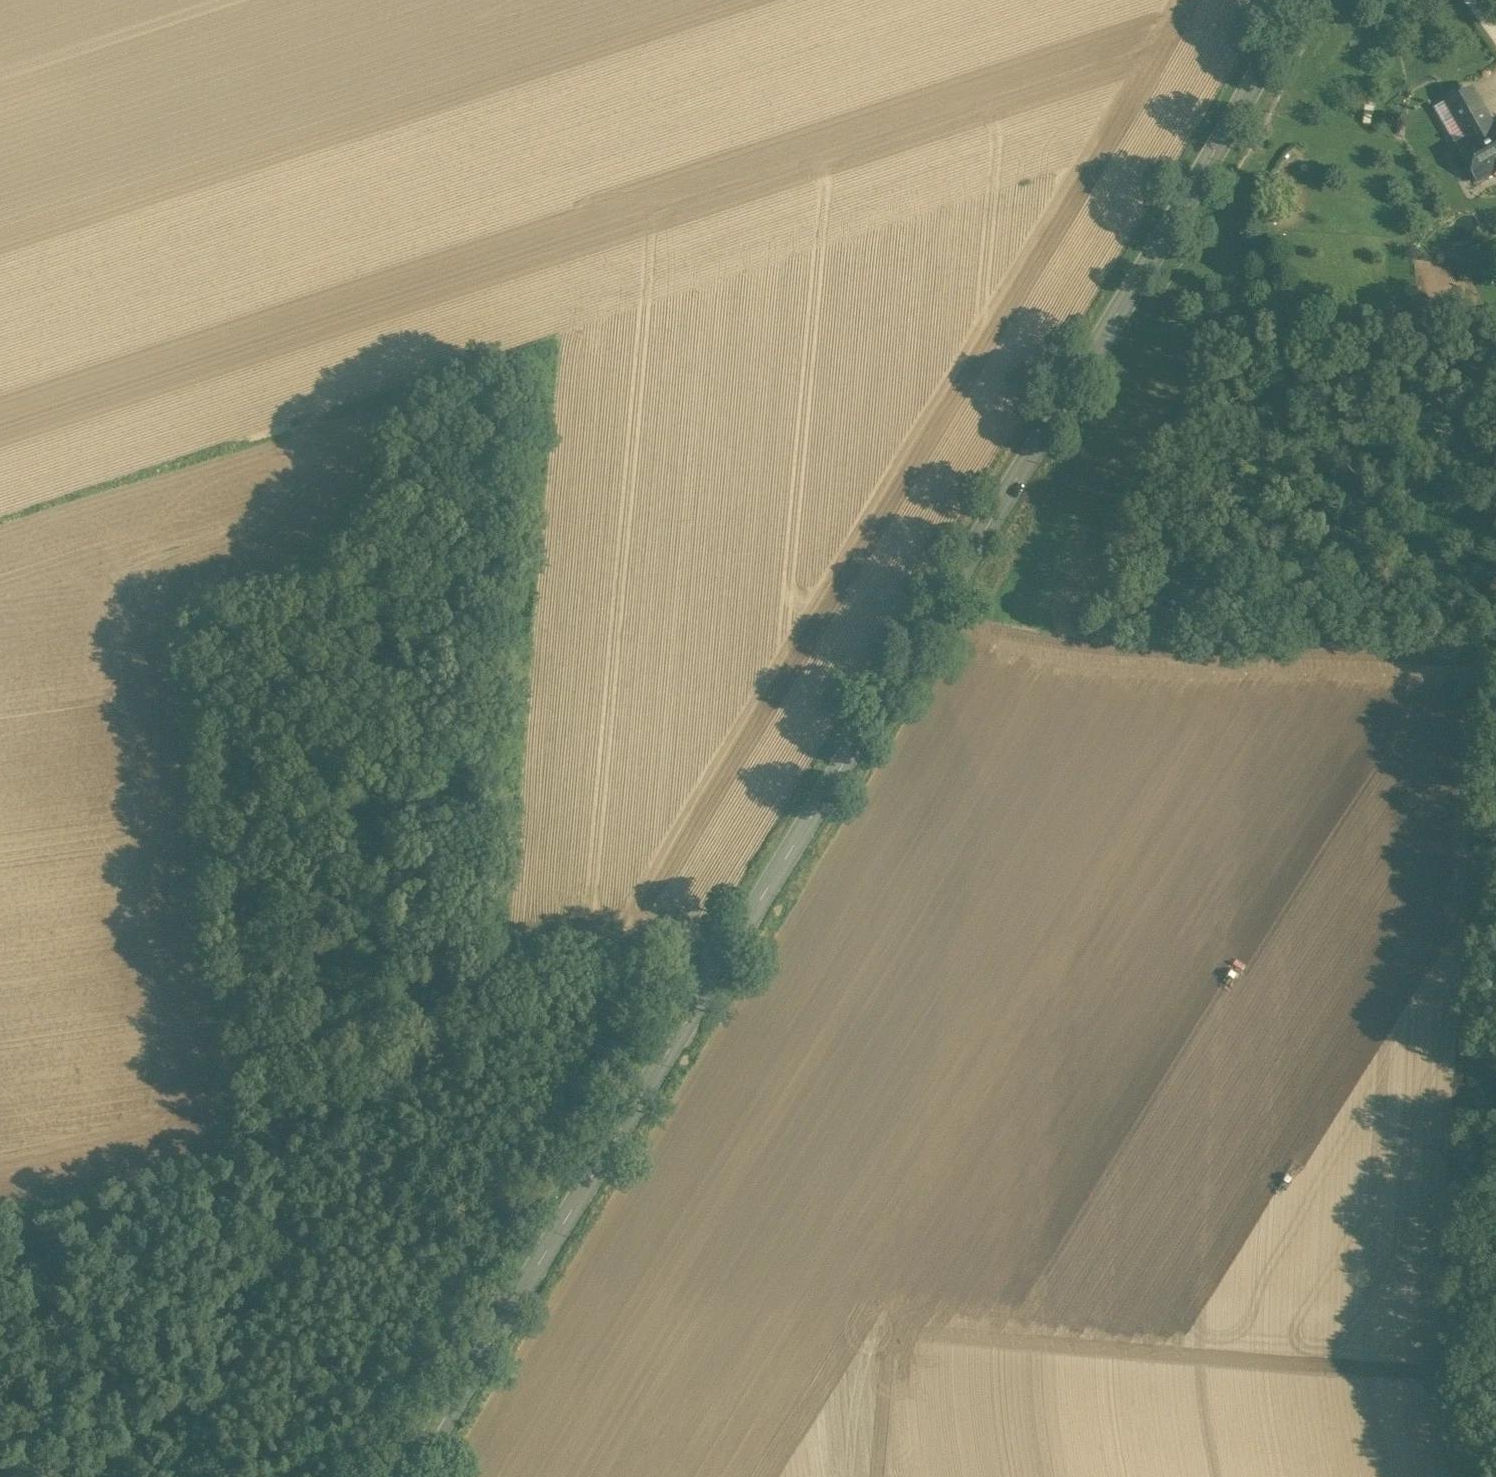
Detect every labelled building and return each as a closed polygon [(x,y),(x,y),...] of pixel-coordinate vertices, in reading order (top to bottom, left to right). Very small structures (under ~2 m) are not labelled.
[(1491,127),(1483,114),(1486,113),(1472,87),(1448,100),(1463,126),(1465,124),(1473,137),(1458,145),(1479,183),(1493,174),(1494,175),(1495,174),(1495,124),(1491,127)] [(1437,107),(1458,145),(1473,137),(1465,124),(1463,126),(1448,100),(1437,107)]
